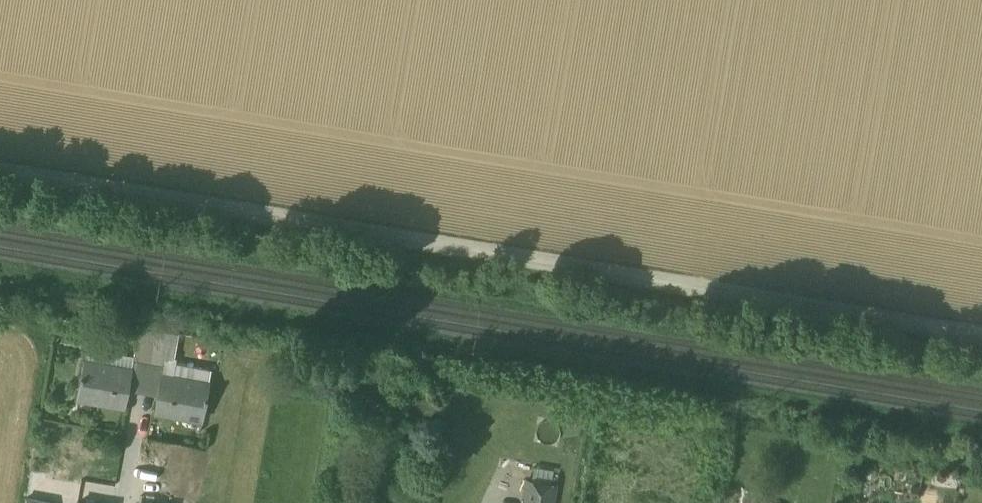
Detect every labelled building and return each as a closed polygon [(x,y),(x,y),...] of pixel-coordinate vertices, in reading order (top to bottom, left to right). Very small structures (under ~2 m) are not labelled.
[(154,331),(139,329),(133,360),(138,361),(148,363),(154,331)] [(178,335),(154,331),(148,363),(159,365),(173,367),(178,335)] [(132,369),(85,361),(82,374),(81,374),(81,378),(82,378),(78,398),(79,398),(80,394),(98,397),(97,401),(125,406),(132,369)] [(148,363),(138,361),(134,385),(144,387),(148,363)] [(159,365),(148,363),(144,387),(155,388),(159,365)] [(210,383),(162,375),(156,412),(184,417),(185,413),(204,416),(207,401),(208,401),(208,397),(207,396),(210,383)] [(33,472),(27,498),(53,502),(54,502),(57,481),(46,479),(47,474),(33,472)] [(527,480),(523,502),(552,502),(555,485),(527,480)] [(922,493),(920,502),(936,502),(938,496),(935,496),(937,485),(926,483),(924,494),(922,493)]
